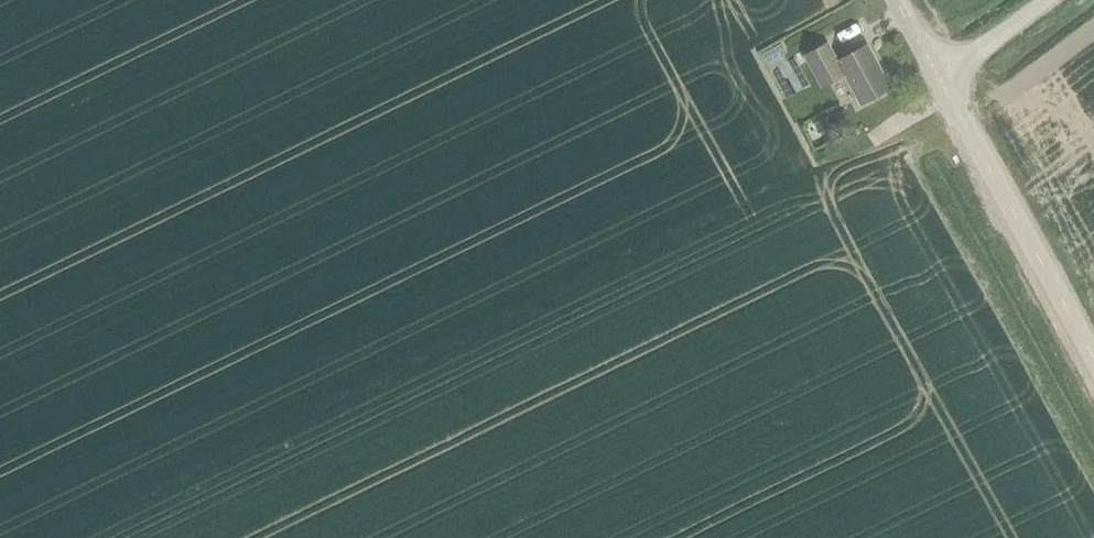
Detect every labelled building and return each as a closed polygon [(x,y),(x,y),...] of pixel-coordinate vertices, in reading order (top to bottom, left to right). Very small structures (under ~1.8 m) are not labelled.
[(860,104),(891,88),(867,44),(837,61),(828,43),(804,56),(822,87),(844,75),(860,104)]
